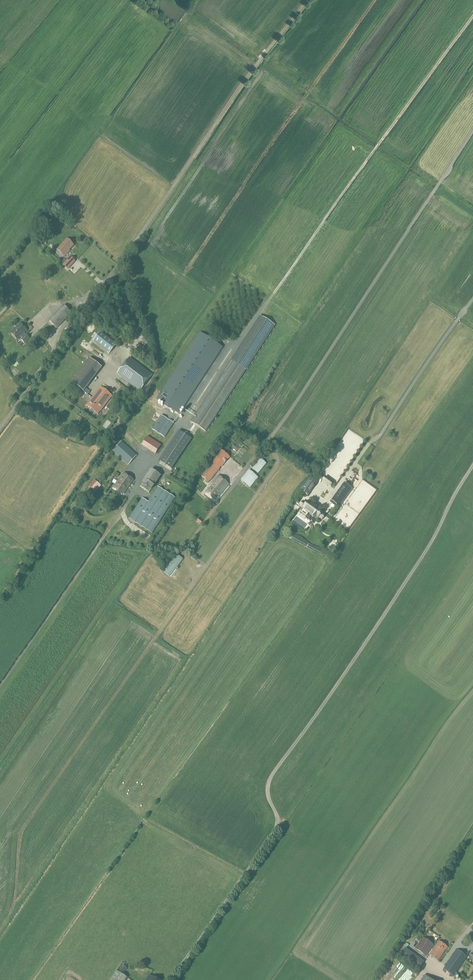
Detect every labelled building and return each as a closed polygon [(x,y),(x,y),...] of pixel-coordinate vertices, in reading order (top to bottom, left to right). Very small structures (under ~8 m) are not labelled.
[(67,238),(56,249),(64,257),(70,251),(69,250),(74,245),(67,238)] [(64,259),(61,263),(68,269),(75,261),(70,256),(66,261),(64,259)] [(84,262),(93,269),(96,266),(87,259),(84,262)] [(57,328),(72,313),(64,305),(49,320),(57,328)] [(253,364),(273,327),(256,318),(240,347),(247,351),(245,355),(251,357),(248,361),(253,364)] [(15,327),(10,333),(11,334),(12,335),(14,337),(18,341),(21,337),(22,338),(21,340),(25,344),(25,343),(30,339),(26,335),(25,334),(24,334),(26,332),(28,330),(27,330),(25,327),(23,325),(22,324),(20,323),(19,324),(18,324),(15,327),(16,327),(15,327)] [(93,341),(109,353),(116,344),(100,332),(93,341)] [(136,342),(139,346),(146,341),(143,337),(136,342)] [(172,413),(182,419),(186,413),(184,412),(194,393),(197,395),(200,391),(199,390),(204,382),(203,382),(221,350),(211,344),(172,413)] [(140,392),(153,375),(130,357),(117,374),(140,392)] [(84,391),(102,367),(90,358),(71,382),(84,391)] [(187,377),(191,379),(201,363),(197,361),(187,377)] [(102,388),(87,407),(92,410),(94,408),(100,412),(113,396),(102,388)] [(190,426),(207,435),(222,408),(208,401),(209,400),(205,398),(190,426)] [(162,419),(155,435),(166,440),(173,424),(162,419)] [(169,466),(184,439),(177,435),(162,462),(169,466)] [(121,443),(116,450),(132,463),(137,456),(121,443)] [(149,452),(157,457),(162,448),(155,443),(149,452)] [(227,453),(239,463),(247,453),(234,443),(231,446),(232,447),(227,453)] [(208,482),(230,457),(221,450),(211,462),(212,463),(201,476),(208,482)] [(258,473),(266,463),(260,458),(252,468),(258,473)] [(250,488),(258,477),(249,470),(241,480),(250,488)] [(123,494),(133,480),(126,475),(124,474),(123,475),(113,488),(123,494)] [(219,496),(229,484),(219,475),(212,484),(212,485),(205,493),(214,500),(218,495),(219,496)] [(326,477),(323,480),(331,486),(333,482),(326,477)] [(311,478),(302,491),(308,495),(317,483),(311,478)] [(96,492),(101,486),(95,480),(89,486),(96,492)] [(345,483),(332,501),(339,506),(352,489),(345,483)] [(148,494),(151,488),(145,485),(143,491),(148,494)] [(130,523),(151,536),(174,499),(159,489),(149,505),(143,501),(130,523)] [(304,501),(300,506),(303,509),(303,510),(308,514),(309,513),(312,515),(311,516),(316,519),(316,518),(317,519),(318,517),(322,520),(325,515),(322,513),(323,511),(322,511),(322,510),(318,507),(318,508),(309,501),(307,504),(304,501)] [(218,526),(223,521),(219,517),(214,522),(218,526)] [(331,541),(337,536),(332,531),(327,537),(331,541)] [(325,553),(329,546),(317,540),(313,547),(325,553)] [(176,554),(163,571),(170,577),(183,559),(176,554)] [(425,956),(434,945),(423,938),(415,949),(425,956)] [(438,961),(448,947),(439,941),(429,955),(438,961)] [(405,948),(399,957),(418,971),(424,962),(405,948)] [(116,954),(108,964),(115,969),(123,958),(116,954)] [(455,978),(458,975),(455,972),(461,963),(453,957),(444,969),(455,978)] [(111,979),(125,979),(126,978),(117,971),(111,979)]
